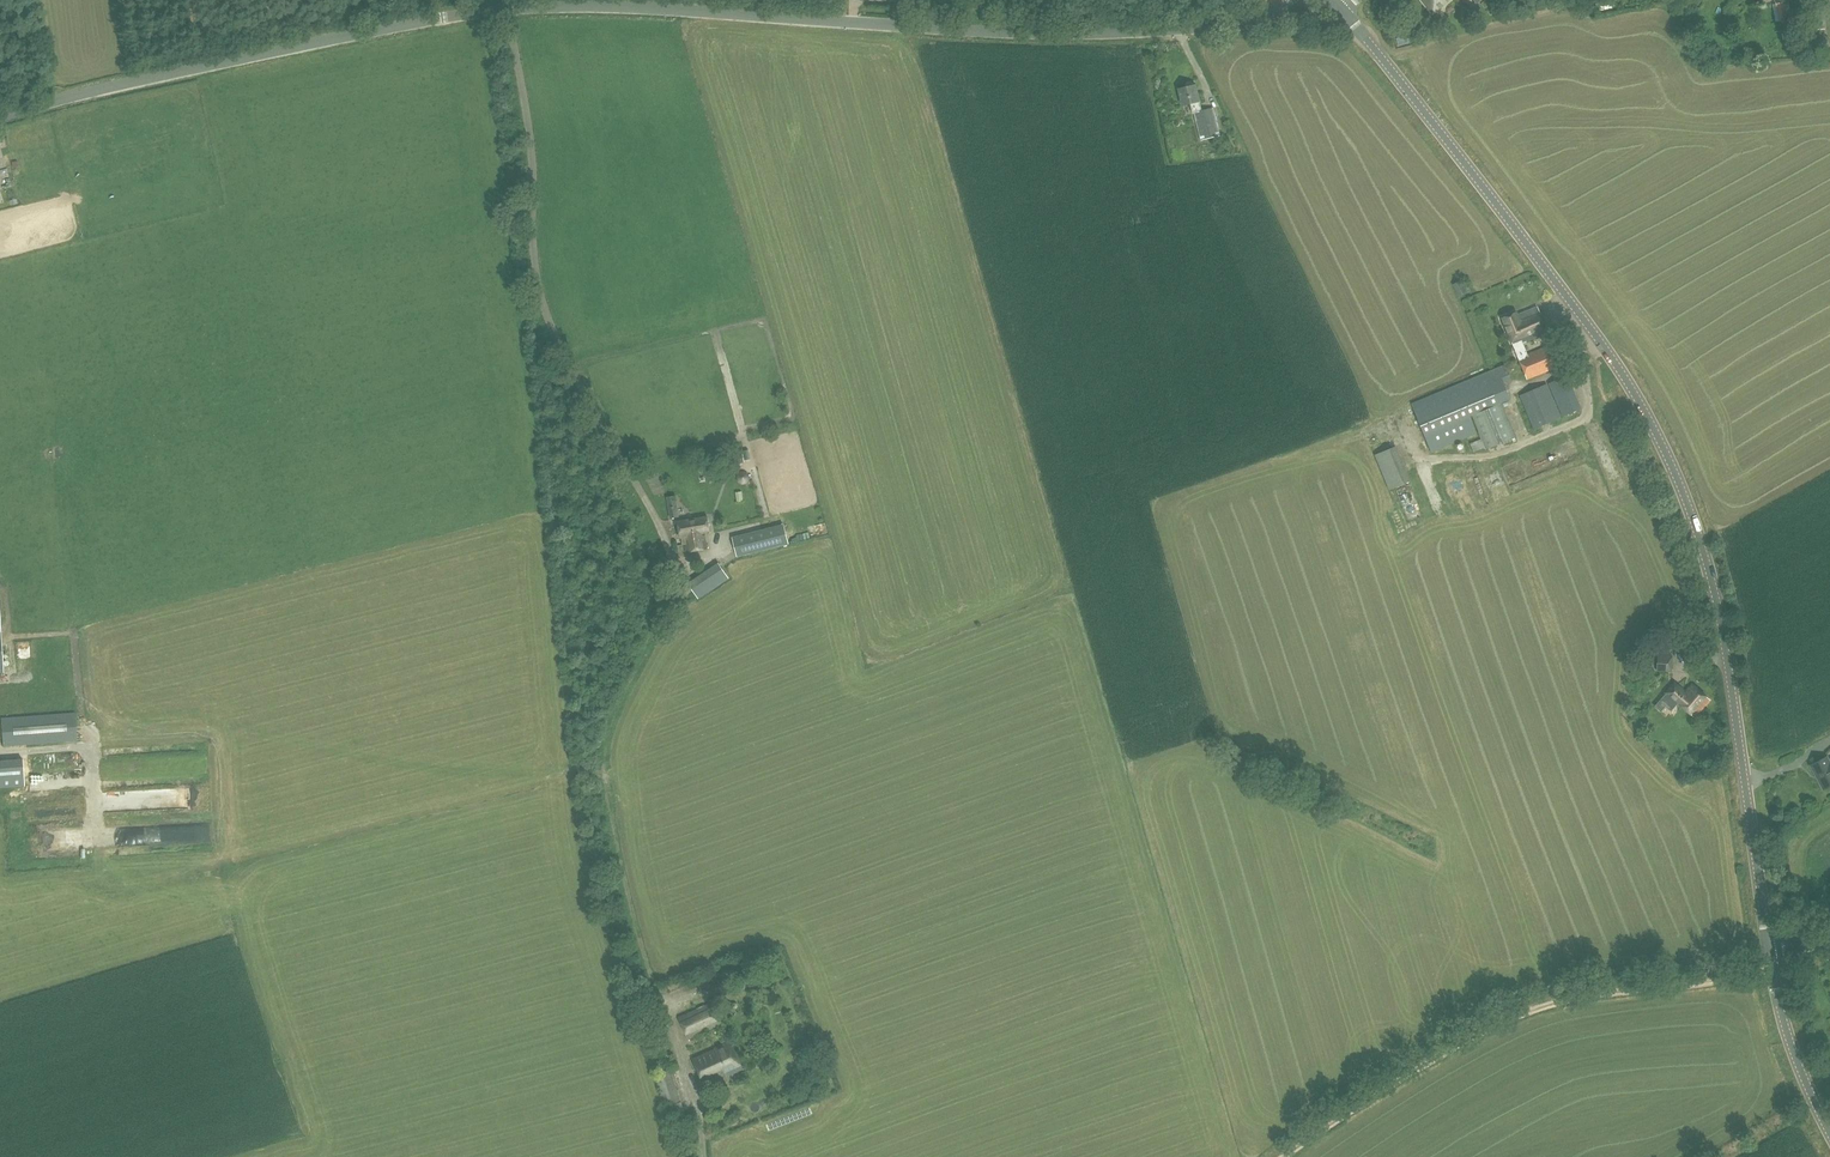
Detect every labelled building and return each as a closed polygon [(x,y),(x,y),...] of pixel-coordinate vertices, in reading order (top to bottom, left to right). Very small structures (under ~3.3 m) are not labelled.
[(1433,10),(1447,0),(1426,0),(1433,10)] [(1497,8),(1495,0),(1493,0),(1487,1),(1489,10),(1497,8)] [(1784,2),(1783,0),(1774,0),(1776,3),(1779,21),(1792,19),(1789,1),(1784,2)] [(1815,43),(1815,44),(1815,45),(1816,46),(1816,47),(1817,48),(1818,49),(1820,50),(1821,50),(1821,51),(1823,51),(1824,51),(1826,50),(1827,50),(1828,48),(1829,48),(1829,47),(1829,46),(1829,40),(1829,39),(1829,38),(1828,38),(1827,37),(1826,36),(1825,36),(1824,36),(1823,36),(1822,36),(1820,36),(1819,36),(1818,37),(1817,39),(1816,39),(1816,40),(1816,41),(1815,42),(1815,43)] [(1220,136),(1213,107),(1201,110),(1199,101),(1195,85),(1179,89),(1183,105),(1191,103),(1193,113),(1194,113),(1201,140),(1220,136)] [(1467,292),(1461,281),(1453,285),(1459,296),(1467,292)] [(1527,379),(1561,365),(1553,344),(1527,354),(1523,343),(1548,333),(1537,307),(1518,315),(1516,312),(1502,318),(1527,379)] [(1474,452),(1485,447),(1486,449),(1516,437),(1501,403),(1510,399),(1503,382),(1511,379),(1505,364),(1412,403),(1431,451),(1477,433),(1470,415),(1471,415),(1482,438),(1471,443),(1474,452)] [(1580,407),(1566,375),(1520,395),(1535,427),(1580,407)] [(725,464),(745,461),(742,444),(733,445),(734,449),(723,451),(725,464)] [(1537,472),(1544,465),(1539,460),(1532,467),(1537,472)] [(750,476),(750,475),(750,474),(749,474),(749,473),(748,472),(747,471),(746,471),(745,471),(743,471),(742,471),(740,472),(739,474),(738,475),(738,476),(738,477),(738,478),(738,479),(738,480),(739,481),(740,482),(741,483),(742,483),(743,484),(745,484),(746,483),(747,483),(748,482),(749,481),(750,480),(750,479),(751,478),(751,477),(750,476)] [(1420,499),(1406,504),(1410,514),(1423,509),(1420,499)] [(671,517),(679,516),(678,505),(669,507),(671,517)] [(678,545),(683,544),(683,545),(685,544),(686,552),(708,549),(705,533),(710,532),(707,516),(678,521),(679,533),(676,534),(678,545)] [(788,543),(784,524),(734,536),(738,556),(788,543)] [(732,552),(700,574),(694,578),(701,588),(739,562),(732,552)] [(1658,648),(1658,655),(1656,671),(1672,671),(1673,655),(1670,655),(1671,649),(1658,648)] [(1694,717),(1710,700),(1692,684),(1685,692),(1674,682),(1665,692),(1661,696),(1666,701),(1670,697),(1677,702),(1694,717)] [(77,740),(75,712),(1,718),(3,745),(77,740)] [(1829,763),(1826,757),(1811,765),(1824,788),(1829,785),(1829,762),(1829,763)] [(31,776),(17,776),(18,785),(31,785),(31,776)] [(722,1024),(712,1002),(679,1017),(689,1039),(722,1024)] [(649,1046),(662,1040),(659,1031),(644,1036),(649,1046)] [(742,1069),(730,1041),(693,1058),(704,1083),(726,1074),(727,1076),(742,1069)] [(671,1070),(655,1074),(671,1119),(686,1115),(671,1070)]
